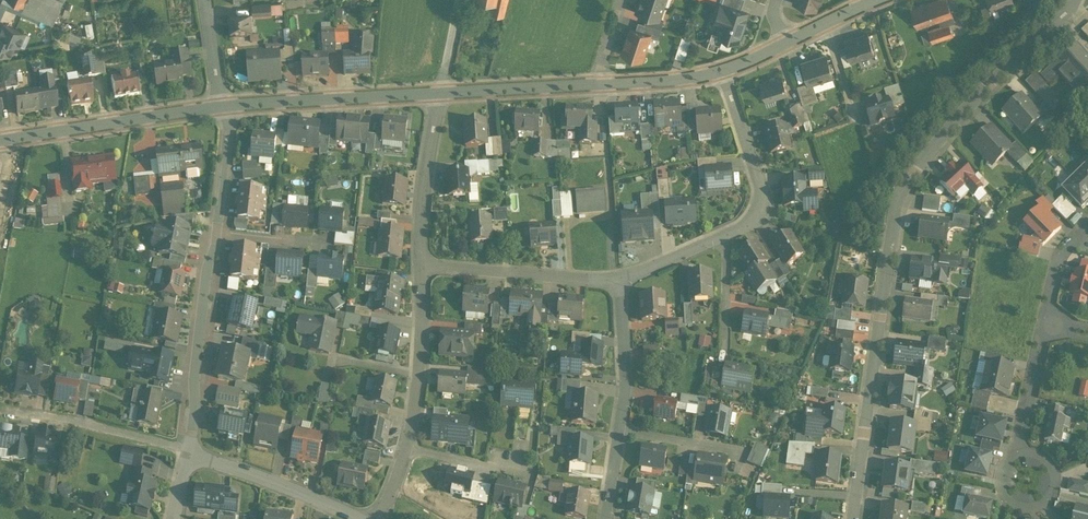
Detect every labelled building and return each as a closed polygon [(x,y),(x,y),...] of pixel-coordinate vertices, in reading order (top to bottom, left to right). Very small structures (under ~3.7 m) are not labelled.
[(2,1),(22,10),(24,5),(26,0),(2,0),(2,1)] [(22,10),(53,23),(63,0),(27,0),(22,10)] [(493,2),(491,12),(503,15),(507,0),(484,0),(493,2)] [(653,0),(640,0),(636,11),(647,14),(658,18),(659,18),(663,3),(653,0)] [(721,3),(740,9),(743,0),(722,0),(721,3)] [(794,2),(815,9),(817,2),(816,1),(816,0),(794,0),(794,2)] [(910,8),(916,26),(938,19),(951,14),(947,0),(932,0),(910,8)] [(990,4),(991,8),(992,8),(1013,1),(1012,0),(988,0),(990,4)] [(271,3),(252,4),(253,13),(271,12),(271,3)] [(740,9),(721,3),(717,14),(723,16),(717,33),(737,39),(746,12),(740,9)] [(991,8),(990,4),(980,7),(985,20),(994,17),(992,8),(991,8)] [(249,12),(228,13),(230,26),(230,38),(251,37),(249,12)] [(658,18),(647,14),(644,22),(660,28),(663,19),(659,18),(658,18)] [(951,14),(938,19),(940,26),(948,24),(954,21),(951,14)] [(660,28),(644,22),(641,31),(649,34),(649,35),(659,38),(663,29),(660,28)] [(4,23),(0,31),(0,35),(19,44),(24,32),(4,23)] [(948,24),(940,26),(927,30),(931,41),(952,34),(948,24)] [(641,31),(630,27),(622,52),(641,59),(641,58),(643,57),(645,52),(644,50),(649,35),(649,34),(641,31)] [(677,55),(686,58),(696,32),(686,29),(677,55)] [(334,31),(322,32),(322,45),(327,45),(335,44),(334,31)] [(348,31),(334,31),(335,44),(348,44),(348,31)] [(867,33),(843,41),(849,60),(873,53),(867,33)] [(0,35),(0,49),(10,53),(15,42),(19,44),(0,35)] [(353,55),(343,56),(344,75),(359,74),(359,76),(370,75),(369,55),(370,55),(371,40),(364,39),(365,36),(355,35),(353,55)] [(292,44),(284,45),(285,63),(294,62),(292,44)] [(91,48),(79,50),(81,60),(85,60),(85,59),(93,58),(91,48)] [(1059,63),(1065,69),(1064,70),(1074,81),(1069,86),(1075,93),(1087,81),(1087,63),(1087,64),(1082,59),(1083,58),(1074,48),(1059,63)] [(187,52),(171,54),(172,65),(179,64),(179,63),(188,62),(187,52)] [(279,52),(247,54),(248,67),(254,67),(254,78),(269,77),(270,81),(278,81),(277,71),(280,71),(279,52)] [(328,55),(302,56),(303,78),(314,77),(314,76),(328,75),(328,55)] [(825,55),(802,62),(807,80),(808,81),(811,80),(820,78),(820,80),(823,79),(823,78),(832,75),(825,55)] [(93,58),(85,59),(85,60),(81,60),(84,77),(88,76),(95,75),(93,58)] [(147,59),(139,60),(140,71),(148,71),(147,59)] [(172,65),(154,68),(157,86),(182,82),(181,77),(190,75),(188,62),(179,63),(179,64),(172,65)] [(138,75),(128,76),(127,71),(119,72),(120,77),(110,79),(114,99),(141,94),(138,75)] [(1046,86),(1035,74),(1025,83),(1036,95),(1046,86)] [(16,75),(3,77),(5,89),(17,87),(16,75)] [(780,75),(758,82),(764,98),(786,91),(780,75)] [(67,86),(66,86),(68,95),(68,98),(69,98),(70,106),(92,102),(89,82),(88,76),(84,77),(77,78),(78,84),(67,86)] [(52,78),(39,80),(41,90),(35,91),(35,92),(38,110),(56,107),(55,101),(52,82),(52,78)] [(811,80),(808,81),(807,80),(796,84),(801,99),(803,103),(817,99),(811,80)] [(59,81),(52,82),(55,101),(62,100),(59,81)] [(35,91),(14,95),(17,114),(38,111),(38,110),(35,92),(35,91)] [(1021,95),(1003,113),(1023,134),(1040,118),(1042,116),(1033,107),(1021,95)] [(801,99),(794,102),(799,114),(805,112),(803,103),(801,99)] [(885,100),(864,107),(870,125),(891,118),(885,100)] [(1052,113),(1041,100),(1033,107),(1042,116),(1040,118),(1044,121),(1052,113)] [(794,101),(784,104),(789,117),(799,114),(794,102),(794,101)] [(679,102),(654,104),(655,128),(677,127),(681,126),(680,112),(679,102)] [(637,105),(614,106),(615,125),(638,123),(637,105)] [(697,106),(686,107),(687,112),(687,124),(697,123),(697,112),(697,106)] [(591,108),(567,108),(567,131),(580,131),(580,142),(590,142),(590,128),(591,128),(591,108)] [(697,112),(697,123),(698,135),(721,133),(719,111),(697,112)] [(540,114),(516,112),(515,132),(538,133),(540,114)] [(687,112),(680,112),(681,126),(677,127),(677,134),(688,133),(687,124),(687,112)] [(805,112),(799,114),(803,125),(809,122),(805,112)] [(799,114),(789,117),(793,129),(803,125),(799,114)] [(354,119),(339,117),(338,132),(336,142),(337,142),(352,144),(354,119)] [(408,121),(385,118),(383,130),(382,140),(383,140),(405,142),(408,121)] [(370,121),(354,119),(352,144),(366,145),(367,145),(368,135),(370,121)] [(320,124),(292,120),(289,146),(317,149),(319,137),(320,124)] [(485,121),(464,123),(465,147),(486,146),(485,121)] [(648,125),(640,126),(640,141),(649,141),(648,125)] [(785,125),(765,130),(771,154),(791,149),(785,125)] [(990,127),(972,144),(985,159),(989,156),(995,163),(1006,153),(1011,149),(1010,148),(1005,142),(1004,143),(990,127)] [(383,130),(376,129),(376,136),(374,151),(382,151),(383,140),(382,140),(383,130)] [(284,132),(276,131),(276,137),(276,147),(282,147),(284,132)] [(338,132),(330,131),(329,139),(328,147),(336,148),(337,142),(336,142),(338,132)] [(276,137),(254,134),(251,156),(274,159),(276,147),(276,137)] [(376,136),(368,135),(367,145),(366,145),(365,151),(374,152),(374,151),(376,136)] [(329,139),(319,137),(317,149),(320,150),(319,155),(327,156),(328,147),(329,139)] [(501,139),(492,140),(494,158),(502,157),(501,139)] [(546,142),(534,141),(534,156),(545,157),(546,142)] [(556,143),(546,142),(545,157),(557,158),(557,151),(556,143)] [(569,142),(556,143),(557,151),(569,150),(569,142)] [(1026,156),(1015,144),(1010,148),(1011,149),(1006,153),(1016,165),(1026,156)] [(200,146),(157,151),(160,178),(179,176),(179,172),(184,172),(186,172),(199,170),(203,170),(200,146)] [(569,150),(557,151),(557,158),(557,161),(569,160),(571,160),(570,150),(569,150)] [(113,157),(86,160),(89,185),(91,185),(104,183),(105,192),(115,191),(114,182),(116,182),(113,157)] [(1086,157),(1080,163),(1084,168),(1085,167),(1087,171),(1087,160),(1086,157)] [(716,159),(697,160),(698,171),(705,171),(705,168),(717,168),(716,159)] [(86,160),(71,162),(74,193),(91,191),(91,185),(89,185),(86,160)] [(265,180),(265,168),(261,169),(260,162),(245,162),(246,181),(265,180)] [(488,162),(476,162),(477,175),(489,174),(488,162)] [(960,164),(939,183),(953,198),(964,188),(973,197),(972,198),(981,190),(972,180),(974,179),(973,178),(960,164)] [(717,168),(705,168),(705,171),(707,191),(732,190),(730,167),(717,168)] [(1085,167),(1084,168),(1074,178),(1087,193),(1087,171),(1085,167)] [(661,168),(661,180),(670,180),(670,168),(661,168)] [(199,170),(186,172),(186,179),(188,180),(198,179),(200,178),(199,170)] [(467,170),(447,172),(448,181),(449,181),(449,189),(448,189),(449,197),(468,195),(467,170)] [(823,171),(809,172),(809,181),(824,181),(823,171)] [(988,185),(978,174),(973,178),(974,179),(972,180),(981,190),(982,191),(988,185)] [(149,177),(134,179),(136,197),(151,196),(149,177)] [(1074,178),(1062,189),(1081,208),(1084,205),(1087,206),(1087,204),(1087,193),(1074,178)] [(407,182),(385,180),(382,204),(404,207),(407,182)] [(668,180),(657,181),(658,195),(658,200),(669,199),(668,180)] [(804,180),(782,181),(784,207),(803,206),(805,206),(805,193),(804,180)] [(59,183),(48,184),(48,185),(50,199),(51,204),(61,202),(60,198),(59,183)] [(182,184),(161,186),(165,218),(175,217),(186,216),(182,184)] [(31,188),(26,198),(35,203),(40,193),(31,188)] [(268,191),(241,188),(240,201),(238,201),(237,201),(236,207),(237,208),(239,208),(238,221),(264,224),(268,191)] [(605,191),(575,193),(577,213),(606,211),(605,191)] [(816,193),(805,193),(805,206),(803,206),(804,212),(817,211),(816,193)] [(570,194),(560,194),(561,201),(562,217),(572,217),(570,194)] [(658,195),(640,196),(641,213),(650,212),(651,219),(660,218),(658,200),(658,195)] [(940,198),(924,196),(922,211),(938,213),(940,198)] [(61,202),(51,204),(50,199),(46,200),(48,219),(63,217),(61,198),(60,198),(61,202)] [(684,205),(673,206),(673,201),(666,202),(667,224),(674,224),(674,226),(686,225),(686,223),(695,222),(693,200),(684,200),(684,205)] [(561,201),(552,202),(553,218),(562,217),(561,201)] [(286,206),(273,205),(271,224),(283,226),(285,208),(286,208),(286,206)] [(1069,205),(1062,212),(1067,217),(1074,210),(1069,205)] [(286,208),(285,208),(283,226),(306,229),(308,210),(286,208)] [(1041,208),(1025,224),(1045,244),(1061,229),(1041,208)] [(506,209),(493,209),(494,222),(507,221),(506,209)] [(331,211),(322,210),(319,230),(333,232),(334,233),(336,233),(341,233),(343,212),(341,212),(340,211),(333,210),(331,211)] [(982,214),(994,221),(998,213),(992,210),(989,216),(983,213),(982,214)] [(641,213),(622,214),(624,242),(653,240),(651,219),(650,212),(641,213)] [(390,214),(378,213),(377,220),(381,220),(389,221),(390,214)] [(186,216),(175,217),(176,225),(190,228),(190,229),(192,229),(194,215),(186,216)] [(970,218),(952,215),(951,223),(969,226),(970,218)] [(489,217),(469,218),(471,244),(491,243),(489,217)] [(24,220),(14,219),(12,228),(22,230),(24,220)] [(949,222),(930,220),(930,219),(920,219),(917,237),(943,240),(944,232),(948,232),(949,222)] [(389,221),(381,220),(380,232),(389,233),(390,230),(396,230),(396,222),(389,221)] [(176,225),(169,224),(164,227),(164,228),(161,228),(159,237),(156,237),(153,237),(151,239),(150,244),(151,246),(154,247),(154,248),(155,248),(155,247),(157,247),(157,248),(160,249),(159,254),(170,256),(184,259),(184,258),(190,229),(190,228),(176,225)] [(555,225),(529,226),(529,228),(531,227),(531,236),(530,236),(531,248),(542,247),(542,246),(556,245),(556,246),(555,225)] [(389,233),(380,232),(378,257),(400,259),(403,231),(396,230),(390,230),(389,233)] [(803,255),(789,232),(772,243),(782,259),(787,266),(795,261),(794,258),(801,253),(802,256),(803,255)] [(355,234),(341,233),(336,233),(334,245),(353,247),(355,234)] [(767,263),(754,243),(738,254),(750,273),(766,263),(767,263)] [(261,250),(235,247),(234,260),(231,259),(231,260),(230,266),(231,267),(233,267),(231,279),(239,280),(258,282),(261,250)] [(85,251),(75,250),(74,258),(84,259),(85,251)] [(303,255),(279,252),(277,271),(276,275),(277,275),(301,278),(303,255)] [(184,259),(170,256),(169,262),(182,265),(184,265),(186,258),(184,258),(184,259)] [(959,258),(941,256),(940,263),(948,263),(947,269),(957,271),(959,258)] [(330,259),(320,257),(318,277),(341,280),(343,260),(336,259),(336,258),(335,258),(335,259),(331,259),(331,258),(330,258),(330,259)] [(787,266),(782,259),(775,263),(784,278),(792,273),(787,266)] [(940,263),(913,259),(910,279),(934,282),(933,285),(944,287),(947,269),(948,263),(940,263)] [(169,262),(162,261),(160,272),(164,272),(165,272),(180,275),(182,265),(169,262)] [(766,263),(750,273),(746,275),(751,282),(750,283),(758,295),(759,296),(761,296),(766,294),(766,292),(765,290),(775,284),(775,283),(777,281),(768,268),(769,267),(766,263)] [(784,278),(775,263),(769,267),(768,268),(777,281),(777,282),(784,278)] [(277,271),(266,270),(264,289),(275,291),(277,275),(276,275),(277,271)] [(316,271),(308,270),(306,289),(314,290),(316,271)] [(391,273),(376,271),(375,279),(380,280),(380,279),(390,280),(391,273)] [(180,275),(165,272),(164,272),(160,294),(180,298),(184,275),(180,275)] [(1076,272),(1074,280),(1073,279),(1071,286),(1072,287),(1071,294),(1087,298),(1087,275),(1080,273),(1076,272)] [(710,273),(689,274),(690,303),(711,301),(710,273)] [(231,279),(229,279),(227,291),(238,293),(239,280),(231,279)] [(390,280),(380,279),(380,280),(378,296),(399,299),(401,299),(403,282),(390,280)] [(867,282),(846,279),(842,305),(852,306),(864,308),(867,282)] [(111,282),(109,290),(124,294),(126,286),(111,282)] [(488,291),(465,289),(463,312),(486,314),(488,291)] [(541,296),(512,293),(511,300),(510,315),(511,315),(539,318),(541,296)] [(341,294),(330,300),(336,310),(347,304),(341,294)] [(758,305),(759,298),(735,294),(734,301),(758,305)] [(664,295),(640,297),(642,322),(656,321),(656,320),(666,319),(665,318),(662,318),(661,306),(665,306),(664,295)] [(938,297),(921,295),(920,301),(932,303),(932,304),(937,305),(938,297)] [(378,296),(376,296),(374,313),(397,315),(399,299),(378,296)] [(582,300),(560,298),(559,306),(558,317),(559,317),(559,319),(581,321),(582,300)] [(282,302),(265,299),(263,307),(281,311),(282,302)] [(511,300),(501,300),(501,305),(500,321),(510,321),(511,315),(510,315),(511,300)] [(920,301),(905,300),(903,319),(930,323),(932,304),(932,303),(920,301)] [(257,305),(235,301),(229,328),(251,332),(257,305)] [(176,307),(155,303),(153,314),(158,315),(158,314),(174,317),(176,307)] [(501,305),(493,304),(492,326),(499,327),(500,321),(501,305)] [(852,306),(842,305),(841,311),(835,310),(833,321),(838,322),(850,324),(852,306)] [(559,306),(549,306),(547,323),(558,324),(559,319),(559,317),(558,317),(559,306)] [(691,306),(684,306),(684,320),(685,326),(692,326),(691,306)] [(371,310),(356,308),(354,317),(360,318),(370,320),(371,310)] [(793,313),(776,310),(774,318),(791,321),(793,313)] [(769,316),(745,312),(741,332),(765,337),(769,316)] [(346,315),(337,313),(335,323),(334,329),(343,330),(344,324),(346,315)] [(174,317),(158,314),(158,315),(153,339),(176,344),(181,319),(174,317)] [(354,317),(346,315),(344,324),(359,327),(359,324),(360,318),(354,317)] [(335,323),(316,319),(316,321),(300,318),(297,334),(312,337),(310,351),(329,355),(334,329),(335,323)] [(370,320),(360,318),(359,324),(371,326),(372,320),(370,320)] [(677,321),(665,321),(666,331),(678,331),(678,327),(677,321)] [(850,324),(838,322),(837,331),(854,333),(855,324),(850,324)] [(481,326),(465,324),(464,334),(473,335),(473,336),(480,336),(481,326)] [(398,333),(379,329),(374,354),(394,358),(398,333)] [(854,333),(837,331),(835,339),(853,342),(854,333)] [(453,333),(442,332),(440,355),(463,357),(463,352),(471,352),(474,350),(474,346),(472,343),(473,336),(473,335),(464,334),(454,333),(454,332),(453,332),(453,333)] [(589,335),(572,334),(571,344),(583,345),(583,344),(589,344),(589,335)] [(701,336),(700,347),(712,348),(713,337),(701,336)] [(927,350),(923,349),(922,359),(919,359),(918,367),(921,367),(921,368),(916,368),(916,370),(926,371),(929,351),(944,353),(945,340),(928,338),(927,350)] [(261,342),(243,339),(240,353),(247,355),(247,358),(249,359),(257,360),(261,342)] [(924,346),(897,342),(894,364),(916,368),(921,368),(921,367),(918,367),(919,359),(922,359),(923,349),(924,346)] [(108,343),(107,351),(125,352),(126,344),(108,343)] [(582,357),(581,366),(600,368),(602,345),(589,344),(583,344),(583,345),(582,357)] [(853,348),(833,346),(831,359),(830,369),(830,371),(850,373),(851,363),(851,362),(852,349),(853,349),(853,348)] [(657,348),(644,349),(644,363),(657,362),(657,348)] [(173,357),(164,355),(156,353),(156,354),(153,353),(153,354),(133,350),(129,371),(149,374),(147,381),(159,383),(168,385),(172,365),(173,357)] [(240,353),(224,350),(218,379),(244,384),(249,359),(247,358),(247,355),(240,353)] [(1001,356),(985,353),(983,362),(987,363),(987,362),(1000,365),(1001,356)] [(581,366),(582,357),(563,355),(561,374),(583,376),(583,375),(584,371),(584,370),(581,370),(581,366)] [(825,358),(823,359),(822,366),(824,368),(830,369),(831,359),(825,358)] [(1000,365),(987,362),(987,363),(984,376),(998,378),(1011,381),(1014,368),(1000,365)] [(754,371),(726,366),(724,375),(722,389),(723,389),(750,394),(754,371)] [(489,370),(473,369),(472,378),(488,379),(489,370)] [(916,370),(915,378),(931,380),(932,372),(926,371),(916,370)] [(39,376),(18,373),(15,393),(36,396),(38,381),(39,376)] [(467,375),(439,373),(437,393),(465,395),(467,375)] [(724,375),(714,373),(710,392),(722,394),(723,389),(722,389),(724,375)] [(998,378),(984,376),(981,391),(981,392),(990,394),(994,395),(998,378)] [(332,380),(324,378),(320,395),(329,397),(332,380)] [(931,380),(915,378),(914,384),(915,384),(915,386),(930,388),(931,380)] [(1011,381),(998,378),(994,395),(1007,398),(1011,381)] [(396,383),(377,379),(371,404),(389,407),(391,408),(396,383)] [(79,384),(57,380),(53,401),(76,405),(77,400),(80,384),(79,384)] [(47,382),(38,381),(36,396),(44,398),(47,382)] [(89,383),(80,381),(79,384),(80,384),(77,400),(86,402),(89,383)] [(580,382),(562,381),(561,395),(573,396),(573,395),(580,395),(580,382)] [(914,384),(894,381),(892,390),(891,389),(890,390),(889,397),(890,398),(891,398),(890,409),(901,411),(901,410),(911,411),(910,412),(911,412),(911,411),(915,386),(915,384),(914,384)] [(533,385),(505,382),(504,393),(503,393),(502,406),(523,408),(523,410),(531,411),(533,385)] [(948,396),(957,391),(954,384),(944,389),(948,396)] [(162,390),(147,387),(146,394),(161,396),(162,390)] [(241,392),(219,387),(217,397),(232,400),(231,401),(239,402),(241,392)] [(829,391),(812,389),(811,397),(827,399),(829,391)] [(990,394),(981,392),(981,391),(974,390),(970,408),(986,411),(990,394)] [(146,394),(134,392),(131,409),(140,411),(138,424),(155,427),(161,396),(146,394)] [(580,395),(573,395),(573,396),(571,423),(595,425),(598,397),(580,395)] [(232,400),(217,397),(216,405),(230,408),(231,401),(232,400)] [(708,399),(700,398),(696,416),(705,417),(708,399)] [(677,404),(656,400),(654,417),(667,419),(667,420),(674,422),(677,404)] [(371,404),(370,411),(376,412),(376,413),(387,415),(389,407),(371,404)] [(1049,407),(1047,416),(1063,419),(1065,410),(1049,407)] [(823,421),(809,419),(806,436),(807,436),(822,438),(823,434),(841,437),(843,426),(842,425),(844,412),(845,412),(845,411),(824,408),(823,421)] [(376,413),(360,409),(358,420),(368,422),(368,421),(374,422),(376,413)] [(447,410),(434,409),(433,420),(434,420),(434,419),(446,420),(447,410)] [(730,413),(710,410),(705,434),(707,434),(707,433),(725,436),(724,438),(725,438),(730,413)] [(932,414),(911,411),(911,412),(915,412),(914,420),(931,422),(932,414)] [(247,419),(223,414),(219,433),(243,438),(247,419)] [(279,420),(260,416),(257,431),(255,431),(255,434),(256,434),(253,445),(276,450),(278,440),(281,425),(278,425),(279,420)] [(1044,442),(1047,442),(1047,444),(1051,445),(1052,443),(1061,445),(1064,429),(1069,430),(1071,421),(1063,419),(1047,416),(1045,428),(1047,428),(1044,442)] [(309,434),(300,432),(303,420),(293,418),(291,428),(289,435),(296,436),(291,457),(298,458),(297,461),(298,462),(303,463),(304,462),(305,460),(309,434)] [(446,420),(434,419),(434,420),(432,439),(438,440),(438,442),(466,444),(468,420),(456,419),(456,421),(446,420)] [(980,419),(976,438),(999,442),(1003,423),(980,419)] [(931,422),(914,420),(913,426),(915,426),(914,432),(930,434),(931,422)] [(374,422),(368,421),(368,422),(364,444),(363,444),(384,449),(387,436),(386,436),(388,426),(389,426),(389,425),(374,422)] [(319,436),(309,434),(305,460),(317,462),(322,441),(328,442),(331,426),(321,424),(319,436)] [(913,426),(893,424),(892,433),(888,436),(888,439),(890,439),(888,452),(909,455),(911,441),(913,441),(914,432),(915,426),(913,426)] [(291,428),(281,425),(278,440),(288,442),(289,435),(291,428)] [(527,426),(516,426),(514,440),(526,441),(527,426)] [(0,429),(0,448),(0,449),(0,451),(9,452),(10,450),(15,450),(16,439),(17,431),(0,429)] [(576,430),(559,429),(558,442),(569,443),(570,440),(575,440),(576,430)] [(54,435),(36,433),(33,456),(49,458),(51,458),(53,444),(54,435)] [(822,438),(807,436),(806,445),(815,445),(821,446),(822,438)] [(28,440),(16,439),(15,450),(10,450),(9,452),(8,458),(26,460),(28,440)] [(575,440),(570,440),(569,443),(568,464),(589,466),(592,441),(575,440)] [(984,446),(1004,450),(1006,445),(986,440),(984,446)] [(61,445),(53,444),(51,458),(49,458),(48,462),(58,463),(61,445)] [(806,445),(790,444),(787,465),(804,467),(806,455),(814,456),(815,445),(806,445)] [(666,449),(643,446),(640,467),(654,469),(654,468),(663,469),(663,470),(666,449)] [(143,452),(125,448),(121,463),(139,467),(143,452)] [(762,452),(754,448),(748,462),(759,467),(760,468),(768,450),(767,449),(764,448),(762,452)] [(380,455),(365,452),(363,462),(368,463),(378,465),(380,455)] [(939,452),(936,460),(949,463),(951,455),(939,452)] [(970,453),(966,472),(984,476),(988,457),(970,453)] [(841,456),(819,454),(815,482),(837,485),(841,456)] [(726,460),(699,455),(697,467),(695,477),(696,478),(696,481),(722,485),(726,460)] [(690,458),(681,457),(678,475),(687,476),(689,466),(690,458)] [(936,464),(914,461),(913,473),(934,476),(936,464)] [(361,469),(342,465),(338,486),(353,489),(353,488),(363,491),(368,470),(367,470),(368,463),(363,462),(361,469)] [(909,469),(886,465),(886,467),(887,468),(886,479),(884,478),(883,490),(897,492),(897,488),(906,490),(909,469)] [(697,467),(689,466),(687,476),(686,485),(695,487),(696,481),(696,478),(695,477),(697,467)] [(474,476),(467,474),(467,472),(458,470),(457,472),(449,470),(445,490),(452,492),(451,495),(463,497),(463,494),(470,496),(473,483),(474,476)] [(150,475),(136,471),(133,486),(130,486),(128,496),(130,497),(128,506),(149,511),(151,501),(153,501),(155,493),(153,493),(155,485),(148,483),(150,475)] [(551,478),(538,476),(534,489),(549,492),(550,482),(551,478)] [(57,491),(57,479),(47,478),(46,491),(57,491)] [(1069,491),(1087,495),(1087,482),(1072,478),(1069,491)] [(656,483),(637,480),(635,490),(653,493),(653,494),(654,494),(656,483)] [(525,488),(498,482),(494,503),(509,506),(509,509),(510,509),(511,506),(521,509),(525,488)] [(563,484),(550,482),(549,492),(561,494),(563,484)] [(60,487),(64,499),(75,495),(70,483),(60,487)] [(463,494),(463,497),(462,500),(487,506),(491,487),(473,483),(470,496),(463,494)] [(238,500),(229,499),(230,491),(197,487),(194,508),(200,509),(199,514),(212,516),(213,510),(220,511),(220,514),(236,517),(238,500)] [(980,491),(962,487),(960,498),(966,499),(978,501),(980,491)] [(635,490),(633,489),(631,496),(630,496),(630,497),(631,497),(630,504),(628,504),(630,505),(629,512),(649,515),(650,508),(652,509),(653,500),(652,500),(653,494),(653,493),(635,490)] [(569,491),(565,517),(580,518),(585,518),(584,518),(587,504),(588,504),(589,495),(588,495),(587,497),(579,495),(579,493),(569,491)] [(765,497),(764,518),(782,518),(788,518),(789,500),(783,499),(782,498),(765,497)] [(966,499),(963,514),(984,518),(989,518),(991,517),(993,508),(992,506),(992,504),(978,501),(966,499)] [(925,505),(912,503),(910,512),(924,514),(925,505)] [(883,507),(881,518),(905,518),(907,510),(883,507)] [(1084,513),(1084,510),(1076,508),(1075,508),(1073,518),(1072,518),(1087,518),(1087,514),(1084,513)]
